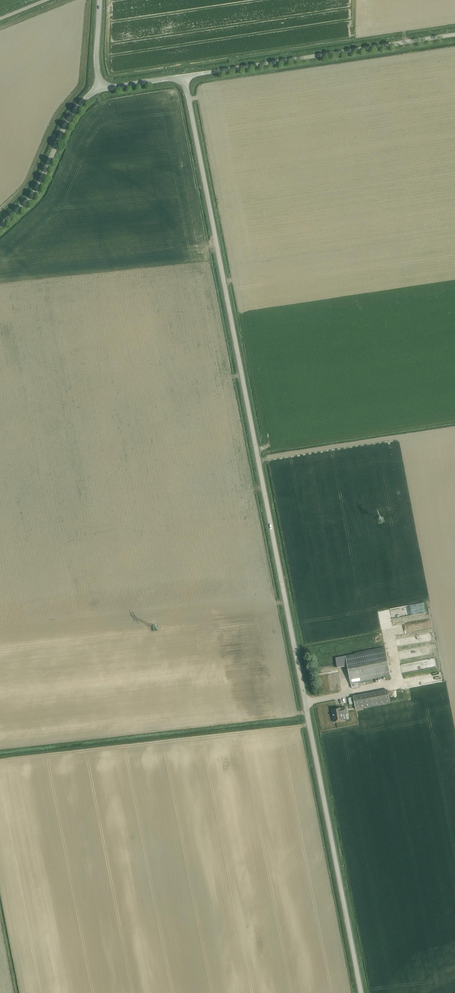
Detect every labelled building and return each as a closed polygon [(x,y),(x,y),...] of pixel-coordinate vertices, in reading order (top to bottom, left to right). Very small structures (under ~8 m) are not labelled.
[(391,608),(392,617),(412,614),(411,605),(391,608)] [(414,646),(415,656),(428,654),(427,645),(414,646)] [(391,676),(385,649),(346,656),(336,658),(338,669),(348,667),(352,688),(359,687),(358,683),(391,676)] [(436,658),(401,664),(403,672),(437,666),(436,658)] [(388,690),(353,697),(356,710),(390,703),(388,690)] [(341,709),(341,708),(332,710),(334,722),(343,721),(342,715),(347,714),(346,708),(341,709)]
